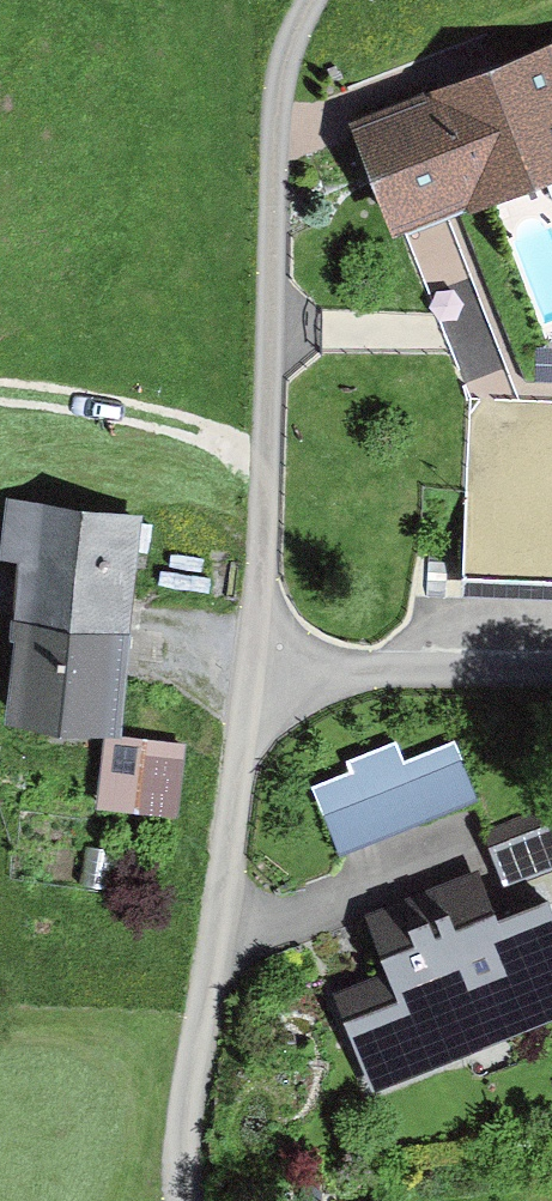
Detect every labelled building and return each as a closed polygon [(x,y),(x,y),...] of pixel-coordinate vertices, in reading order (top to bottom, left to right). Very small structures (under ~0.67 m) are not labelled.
[(551,174),(551,39),(351,125),(395,235),(551,174)] [(121,516),(9,501),(0,569),(0,720),(91,733),(121,516)] [(95,737),(85,803),(162,814),(171,748),(95,737)] [(348,772),(308,789),(340,863),(479,804),(453,744),(405,764),(395,743),(345,764),(348,772)] [(480,836),(504,893),(551,873),(551,823),(546,809),(480,836)] [(551,904),(497,925),(478,874),(362,919),(382,969),(329,990),(371,1097),(551,1027),(551,905),(551,904)]
